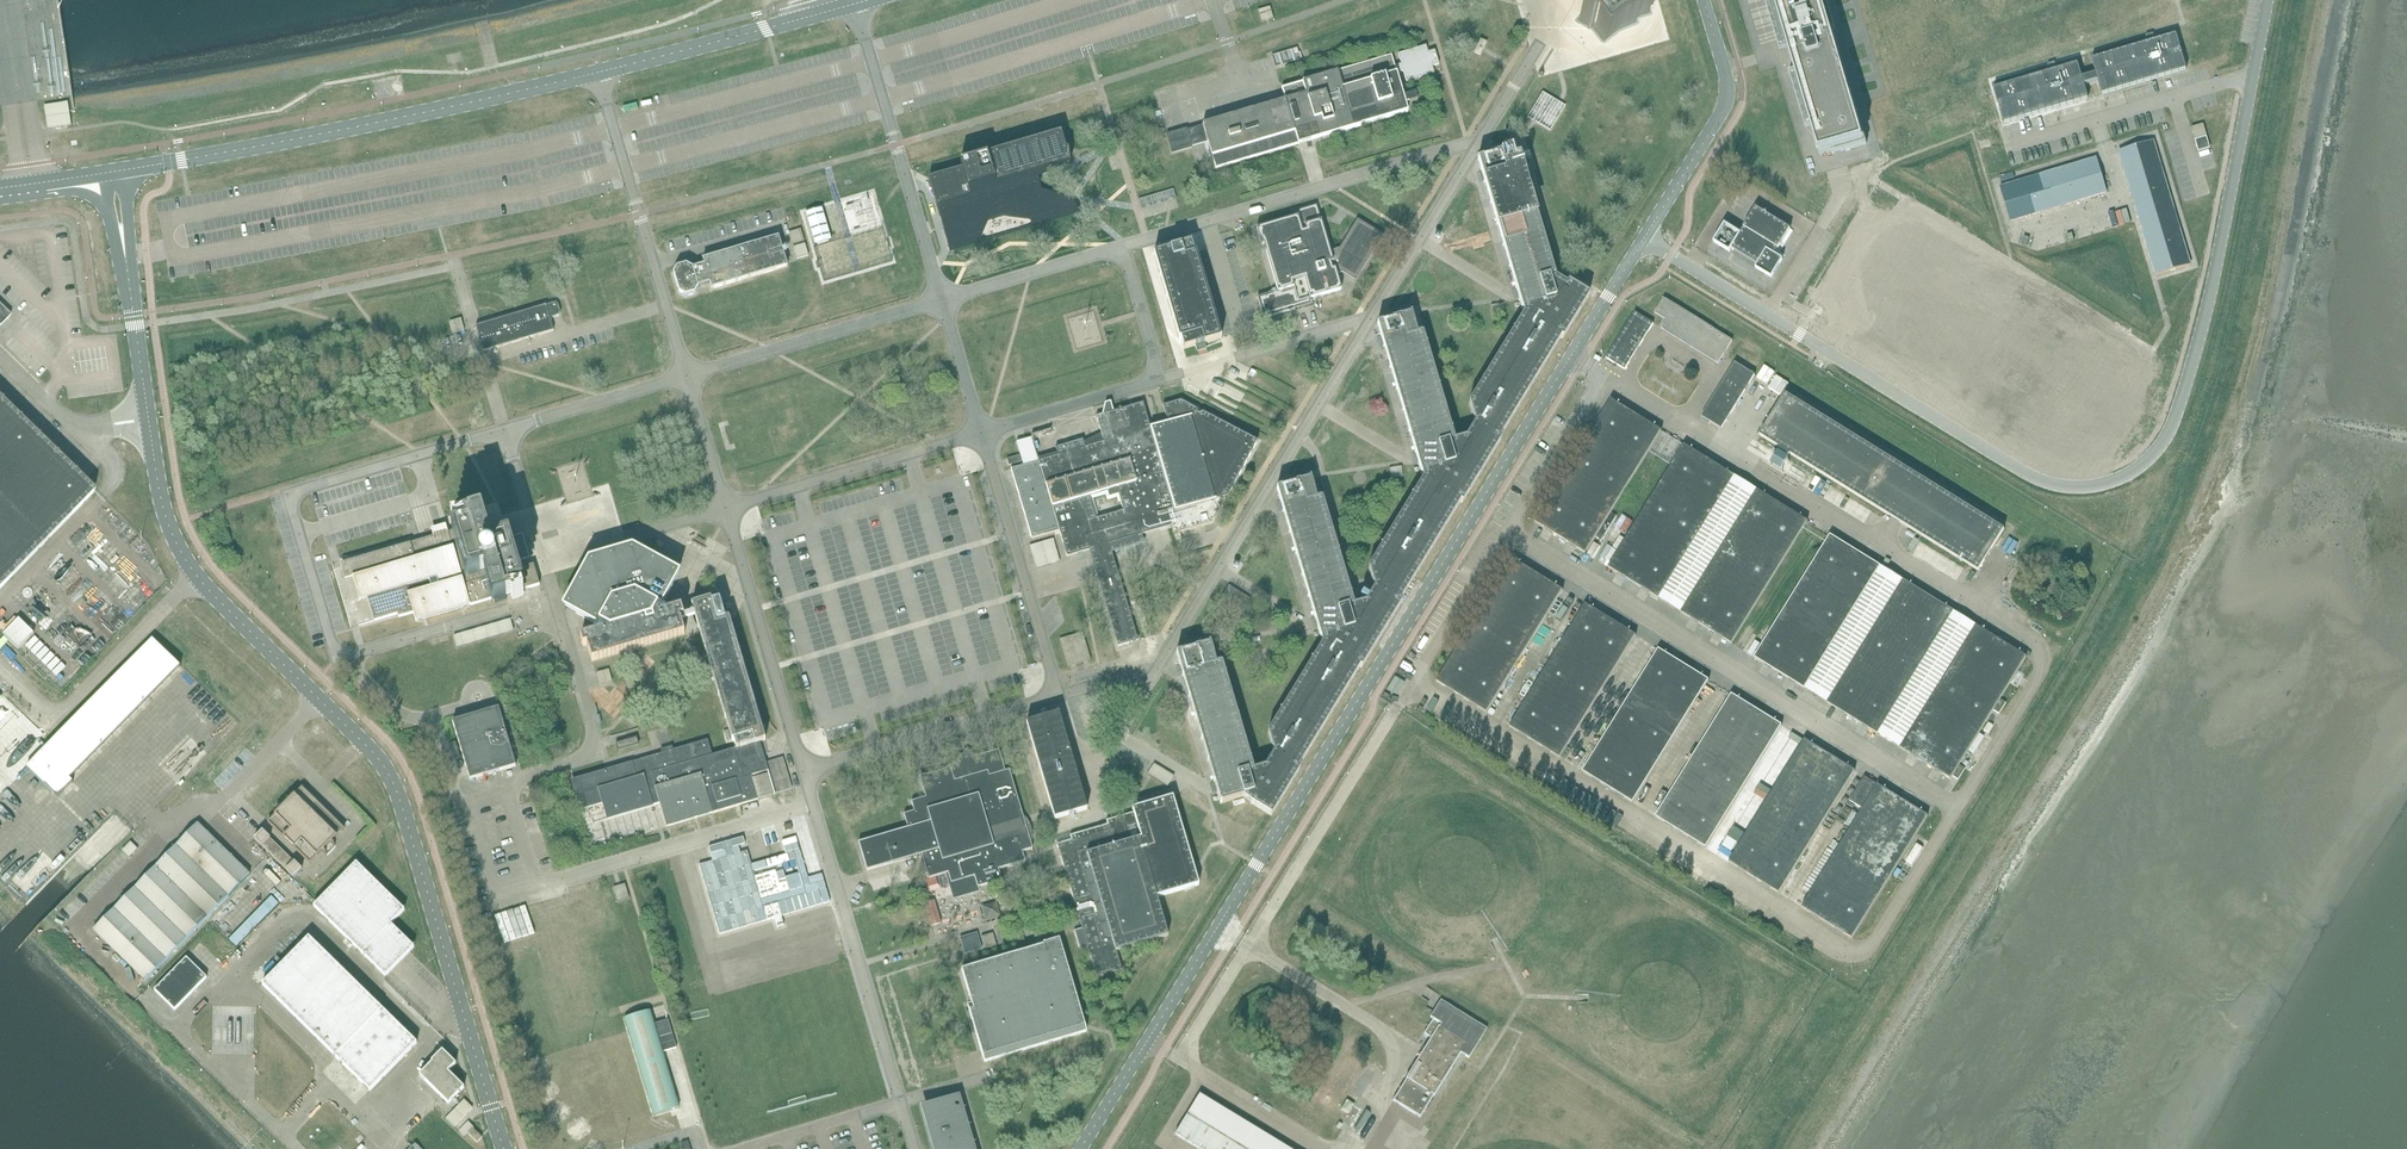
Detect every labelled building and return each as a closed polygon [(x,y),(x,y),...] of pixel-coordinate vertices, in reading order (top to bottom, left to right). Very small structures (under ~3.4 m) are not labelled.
[(1597,2),(1585,16),(1583,15),(1580,18),(1579,19),(1579,20),(1579,21),(1580,22),(1581,22),(1593,28),(1604,42),(1619,30),(1637,22),(1633,18),(1650,13),(1643,0),(1598,0),(1597,2)] [(1820,155),(1851,146),(1851,149),(1867,144),(1835,39),(1833,39),(1831,32),(1836,31),(1827,0),(1774,0),(1820,155)] [(1270,7),(1258,11),(1261,22),(1273,18),(1270,7)] [(2175,35),(2092,60),(2096,74),(2097,77),(2098,81),(2102,95),(2123,89),(2186,70),(2175,35)] [(1484,49),(1485,48),(1487,43),(1481,39),(1474,52),(1481,55),(1483,51),(1484,49)] [(1202,125),(1203,126),(1207,141),(1207,142),(1208,146),(1209,146),(1213,160),(1215,169),(1299,144),(1299,145),(1298,142),(1312,138),(1312,141),(1313,141),(1313,140),(1347,130),(1359,126),(1408,112),(1406,107),(1406,104),(1409,103),(1418,101),(1416,93),(1403,97),(1403,95),(1396,73),(1400,72),(1403,71),(1406,82),(1434,74),(1432,67),(1439,65),(1435,51),(1428,53),(1426,46),(1398,54),(1401,64),(1398,65),(1394,66),(1391,56),(1282,88),(1285,100),(1283,101),(1280,102),(1202,125)] [(1272,56),(1275,67),(1301,60),(1297,48),(1272,56)] [(2077,64),(1992,90),(2002,125),(2088,99),(2083,85),(2098,81),(2097,77),(2096,74),(2081,78),(2077,64)] [(1534,121),(1550,131),(1566,106),(1560,102),(1543,92),(1528,117),(1534,121)] [(2042,116),(2036,118),(2039,130),(2045,128),(2042,116)] [(2036,118),(2030,119),(2033,131),(2039,130),(2036,118)] [(2030,119),(2024,121),(2027,133),(2033,131),(2030,119)] [(2024,121),(2018,123),(2021,135),(2027,133),(2024,121)] [(2018,123),(2012,125),(2015,137),(2021,135),(2018,123)] [(2203,124),(2192,128),(2195,139),(2207,136),(2203,124)] [(2012,125),(2006,127),(2009,138),(2015,137),(2012,125)] [(1187,131),(1191,147),(1207,142),(1207,141),(1203,126),(1195,128),(1187,131)] [(2006,127),(2000,128),(2003,140),(2009,138),(2006,127)] [(1192,148),(1191,147),(1187,131),(1186,130),(1176,133),(1166,135),(1172,154),(1192,149),(1192,148)] [(2207,137),(2195,140),(2198,152),(2210,148),(2207,137)] [(1063,139),(929,178),(950,251),(979,242),(986,217),(1008,211),(1043,222),(1081,211),(1082,212),(1068,200),(1030,196),(1034,178),(1068,161),(1069,162),(1063,139)] [(2140,221),(2156,275),(2191,265),(2154,141),(2119,152),(2140,221)] [(1522,310),(1524,314),(1561,303),(1554,277),(1555,277),(1555,276),(1554,276),(1548,256),(1549,256),(1539,222),(1538,219),(1537,215),(1535,208),(1530,191),(1529,191),(1523,171),(1524,171),(1523,170),(1522,170),(1518,171),(1512,149),(1510,150),(1511,150),(1478,160),(1481,171),(1482,171),(1483,171),(1485,171),(1487,180),(1485,181),(1484,182),(1485,182),(1491,202),(1490,203),(1492,203),(1498,224),(1497,224),(1497,225),(1498,224),(1504,245),(1503,245),(1503,246),(1504,246),(1510,266),(1509,267),(1510,267),(1515,282),(1517,287),(1515,288),(1516,288),(1517,288),(1517,289),(1520,288),(1521,293),(1522,297),(1520,298),(1519,299),(1522,310)] [(2001,187),(2011,222),(2107,193),(2097,159),(2001,187)] [(1139,200),(1142,210),(1176,199),(1173,190),(1139,200)] [(1297,217),(1256,229),(1261,245),(1264,245),(1264,247),(1265,249),(1266,252),(1278,291),(1263,296),(1260,296),(1257,297),(1264,318),(1297,309),(1313,304),(1311,299),(1341,290),(1337,275),(1342,273),(1355,281),(1383,236),(1357,220),(1340,249),(1332,251),(1330,252),(1316,206),(1295,212),(1297,217)] [(806,213),(816,245),(832,240),(822,208),(806,213)] [(1741,233),(1741,234),(1740,234),(1725,224),(1714,242),(1719,246),(1730,252),(1732,248),(1758,264),(1756,268),(1765,274),(1771,278),(1782,260),(1774,255),(1778,249),(1790,229),(1755,208),(1743,228),(1744,229),(1741,233)] [(801,229),(789,232),(793,245),(804,242),(801,229)] [(779,237),(740,248),(703,259),(704,264),(701,266),(701,268),(698,269),(697,267),(693,268),(686,265),(677,267),(674,274),(679,293),(686,296),(695,294),(699,287),(710,284),(712,289),(753,277),(788,267),(787,264),(779,237)] [(805,243),(793,247),(797,259),(808,256),(805,243)] [(1221,337),(1202,274),(1201,274),(1195,254),(1197,254),(1196,253),(1195,253),(1192,243),(1180,246),(1175,248),(1170,249),(1154,254),(1154,255),(1155,254),(1161,275),(1160,275),(1160,276),(1161,276),(1167,296),(1166,297),(1167,297),(1168,297),(1174,318),(1173,318),(1173,319),(1174,318),(1180,339),(1179,339),(1179,340),(1181,339),(1183,346),(1184,350),(1195,346),(1200,345),(1205,344),(1220,339),(1222,339),(1221,337)] [(1260,792),(1244,797),(1244,798),(1251,802),(1251,803),(1272,816),(1272,815),(1301,768),(1299,767),(1360,667),(1362,668),(1401,604),(1399,603),(1461,502),(1462,503),(1502,439),(1500,438),(1561,338),(1563,339),(1589,296),(1568,283),(1567,285),(1563,283),(1554,277),(1561,303),(1524,314),(1523,315),(1469,403),(1475,423),(1466,438),(1454,441),(1462,467),(1423,479),(1369,568),(1371,577),(1374,588),(1371,593),(1365,589),(1360,597),(1366,601),(1365,603),(1356,605),(1354,606),(1361,632),(1322,644),(1320,647),(1268,733),(1274,753),(1265,767),(1253,770),(1260,792)] [(1667,321),(1662,329),(1719,364),(1727,350),(1733,341),(1664,299),(1655,313),(1664,318),(1667,321)] [(483,352),(512,343),(554,331),(550,319),(555,317),(559,316),(561,313),(558,304),(555,303),(496,321),(481,325),(476,326),(483,352)] [(1504,314),(1503,304),(1491,306),(1492,316),(1504,314)] [(0,305),(0,325),(0,326),(1,326),(11,315),(0,305)] [(1654,324),(1635,312),(1607,358),(1625,370),(1641,345),(1654,324)] [(1422,474),(1423,479),(1462,467),(1454,441),(1453,441),(1447,421),(1448,420),(1438,386),(1437,383),(1429,356),(1428,356),(1422,336),(1423,335),(1423,334),(1421,335),(1421,334),(1419,335),(1417,335),(1411,314),(1410,314),(1410,315),(1377,325),(1380,336),(1382,335),(1382,336),(1384,335),(1386,340),(1387,344),(1385,345),(1385,346),(1384,346),(1384,347),(1385,346),(1391,367),(1390,367),(1390,368),(1391,368),(1397,388),(1396,389),(1397,389),(1403,410),(1402,410),(1403,411),(1404,410),(1410,431),(1409,431),(1409,432),(1410,431),(1415,449),(1416,452),(1415,452),(1415,453),(1417,453),(1419,453),(1420,457),(1422,462),(1419,462),(1420,463),(1418,463),(1421,474),(1422,474)] [(461,319),(450,322),(453,334),(464,331),(462,324),(461,319)] [(1702,417),(1711,423),(1722,430),(1755,375),(1735,363),(1702,417)] [(1248,378),(1253,380),(1257,373),(1252,371),(1248,378)] [(1789,384),(1777,376),(1769,389),(1781,396),(1789,384)] [(1895,461),(1786,394),(1760,435),(1886,514),(1895,519),(1903,524),(1916,533),(1979,571),(1995,546),(2005,530),(1898,464),(1896,463),(1895,461)] [(94,492),(0,400),(0,589),(94,492)] [(1083,440),(1071,443),(1056,448),(1057,453),(1049,458),(1040,461),(1023,466),(1022,466),(1011,469),(1030,536),(1031,539),(1060,531),(1067,557),(1089,550),(1142,535),(1168,528),(1171,527),(1174,535),(1180,533),(1213,523),(1226,501),(1225,497),(1228,496),(1258,442),(1203,412),(1200,413),(1199,410),(1181,400),(1163,405),(1167,418),(1168,423),(1163,424),(1158,425),(1153,427),(1152,427),(1151,428),(1143,403),(1133,405),(1132,406),(1131,406),(1114,411),(1113,411),(1103,415),(1096,417),(1103,442),(1101,443),(1085,447),(1083,440)] [(1548,530),(1561,538),(1637,415),(1612,400),(1536,522),(1548,530)] [(1105,405),(1103,415),(1113,411),(1111,404),(1105,405)] [(1637,415),(1561,538),(1572,545),(1586,553),(1611,512),(1649,453),(1661,432),(1662,431),(1637,415)] [(1661,432),(1649,453),(1671,467),(1684,446),(1661,432)] [(1016,443),(1023,466),(1040,461),(1033,438),(1016,443)] [(1621,576),(1634,583),(1710,461),(1685,445),(1684,446),(1671,467),(1624,543),(1618,553),(1611,563),(1609,568),(1621,576)] [(1006,459),(1009,466),(1021,462),(1019,455),(1006,459)] [(1710,461),(1634,583),(1646,591),(1659,599),(1735,476),(1710,461)] [(1391,479),(1403,477),(1401,467),(1389,469),(1391,479)] [(1659,599),(1682,613),(1758,490),(1735,476),(1659,599)] [(1321,639),(1322,644),(1361,632),(1354,606),(1354,605),(1353,606),(1346,585),(1348,585),(1338,552),(1337,548),(1328,520),(1327,521),(1321,500),(1322,500),(1322,499),(1321,500),(1321,499),(1319,499),(1317,500),(1310,479),(1309,479),(1309,480),(1277,489),(1280,500),(1281,500),(1281,501),(1284,500),(1285,504),(1286,509),(1284,510),(1283,511),(1284,511),(1290,532),(1289,532),(1289,533),(1290,532),(1297,553),(1295,553),(1296,554),(1297,554),(1303,574),(1302,574),(1302,575),(1303,575),(1309,595),(1308,596),(1309,596),(1315,617),(1314,617),(1314,618),(1316,617),(1316,618),(1318,617),(1320,622),(1321,626),(1319,627),(1319,628),(1318,628),(1321,639)] [(1694,621),(1707,628),(1783,506),(1758,490),(1682,613),(1694,621)] [(1783,506),(1707,628),(1718,636),(1732,644),(1803,530),(1808,521),(1783,506)] [(434,537),(436,544),(450,540),(448,532),(446,525),(431,529),(434,537)] [(1911,532),(1902,526),(1900,531),(1909,536),(1911,532)] [(360,603),(368,601),(374,621),(398,614),(405,612),(406,614),(398,616),(399,617),(413,613),(416,622),(422,620),(425,619),(426,619),(460,608),(462,608),(466,607),(505,595),(508,594),(511,594),(530,588),(535,586),(540,585),(538,578),(534,565),(512,571),(510,565),(518,563),(521,562),(516,547),(515,542),(513,538),(508,540),(508,539),(496,543),(491,545),(489,538),(488,537),(480,540),(479,536),(469,538),(466,528),(467,528),(467,527),(466,527),(460,529),(455,530),(450,532),(448,532),(450,540),(436,544),(434,537),(420,541),(417,541),(341,564),(342,567),(346,582),(353,579),(360,602),(360,603)] [(1180,533),(1174,535),(1176,541),(1182,539),(1180,533)] [(1142,535),(1089,550),(1099,581),(1119,576),(1112,553),(1145,543),(1142,535)] [(1768,666),(1780,674),(1856,551),(1831,535),(1825,544),(1765,641),(1755,658),(1768,666)] [(1030,549),(1035,566),(1036,571),(1060,564),(1060,563),(1058,559),(1053,542),(1030,549)] [(1601,548),(1594,544),(1588,555),(1587,555),(1594,559),(1601,548)] [(637,572),(668,589),(665,569),(632,551),(630,552),(592,563),(564,613),(595,630),(597,626),(580,617),(599,583),(637,572)] [(1856,551),(1780,674),(1791,681),(1805,689),(1881,567),(1856,551)] [(1437,682),(1462,697),(1538,574),(1526,567),(1513,559),(1437,682)] [(1805,689),(1828,703),(1904,581),(1881,567),(1805,689)] [(599,583),(580,617),(597,626),(593,633),(581,637),(583,646),(587,645),(592,661),(685,634),(680,618),(684,617),(681,607),(668,611),(667,611),(667,610),(667,609),(667,608),(666,608),(666,607),(665,607),(664,607),(663,608),(662,608),(658,606),(668,589),(637,572),(599,583)] [(1538,574),(1462,697),(1487,713),(1563,590),(1550,582),(1538,574)] [(1119,576),(1099,581),(1118,647),(1138,641),(1132,622),(1119,576)] [(1840,711),(1853,719),(1929,596),(1904,581),(1828,703),(1840,711)] [(1929,596),(1853,719),(1865,726),(1878,734),(1915,675),(1954,612),(1929,596)] [(775,795),(775,794),(766,763),(765,760),(764,756),(761,757),(757,743),(760,742),(764,741),(765,740),(763,731),(762,731),(755,709),(756,709),(756,708),(755,709),(748,687),(750,686),(749,686),(748,686),(742,664),(743,664),(743,663),(742,664),(735,642),(736,641),(735,641),(728,619),(730,619),(729,618),(728,618),(726,618),(726,617),(729,616),(732,615),(732,610),(729,611),(727,611),(724,612),(724,611),(722,605),(721,599),(719,600),(720,600),(712,602),(711,599),(689,605),(695,624),(696,628),(698,627),(699,628),(700,628),(706,649),(705,650),(706,650),(713,672),(712,672),(712,673),(713,673),(719,695),(718,695),(719,696),(720,695),(726,717),(725,718),(726,718),(733,740),(732,740),(732,741),(734,740),(736,748),(734,749),(712,755),(708,740),(673,750),(672,747),(661,750),(662,753),(611,768),(606,770),(575,779),(580,796),(598,790),(602,804),(607,820),(653,806),(653,805),(660,803),(667,827),(668,827),(668,826),(669,826),(670,826),(695,818),(696,818),(697,818),(709,815),(710,814),(712,814),(756,801),(758,800),(758,799),(750,801),(744,778),(755,775),(767,772),(771,783),(768,784),(768,785),(771,784),(774,795),(771,796),(775,795)] [(1510,727),(1535,742),(1611,620),(1599,612),(1586,604),(1510,727)] [(1878,734),(1901,748),(1915,726),(1977,626),(1954,612),(1915,675),(1878,734)] [(18,620),(5,634),(4,635),(19,650),(19,649),(34,634),(19,619),(18,620)] [(454,636),(457,647),(514,631),(511,619),(454,636)] [(1611,620),(1535,742),(1560,758),(1636,635),(1623,627),(1611,620)] [(1210,626),(1205,623),(1199,633),(1203,636),(1207,630),(1210,626)] [(1913,756),(1926,764),(2002,641),(1977,626),(1915,726),(1901,748),(1913,756)] [(1082,663),(1088,662),(1091,661),(1083,633),(1059,640),(1068,668),(1071,667),(1076,665),(1082,663)] [(153,639),(27,768),(42,783),(58,799),(74,782),(70,779),(181,666),(153,639)] [(2002,641),(1926,764),(1937,771),(1951,780),(2011,683),(2012,681),(2017,673),(2018,671),(2027,657),(2002,641)] [(1232,800),(1244,797),(1260,792),(1253,770),(1252,770),(1246,750),(1247,749),(1237,716),(1236,713),(1228,685),(1227,685),(1221,665),(1222,664),(1220,664),(1220,663),(1218,664),(1216,665),(1210,643),(1209,643),(1209,644),(1176,654),(1180,665),(1181,665),(1183,664),(1185,669),(1186,674),(1184,674),(1184,675),(1183,675),(1183,676),(1184,676),(1190,696),(1189,696),(1189,697),(1190,697),(1196,717),(1195,718),(1196,718),(1203,739),(1201,739),(1202,740),(1203,739),(1209,760),(1208,760),(1208,761),(1209,761),(1215,781),(1214,782),(1216,782),(1218,782),(1219,786),(1221,791),(1219,791),(1219,792),(1217,792),(1218,796),(1219,800),(1221,804),(1232,800)] [(680,651),(683,653),(688,646),(686,644),(680,651)] [(1583,772),(1608,788),(1684,665),(1672,658),(1659,649),(1583,772)] [(680,652),(672,662),(681,670),(689,660),(680,652)] [(1684,665),(1608,788),(1633,803),(1709,680),(1696,672),(1684,665)] [(1090,674),(1092,679),(1114,673),(1108,669),(1090,674)] [(609,670),(597,673),(600,685),(612,682),(609,670)] [(2012,681),(2011,683),(2018,687),(2025,675),(2018,671),(2017,673),(2012,681)] [(1074,679),(1069,686),(1092,679),(1090,674),(1074,679)] [(1656,817),(1681,833),(1757,710),(1745,703),(1732,694),(1656,817)] [(2001,699),(1994,710),(1999,714),(2006,703),(2001,699)] [(467,717),(453,722),(459,742),(460,747),(463,758),(467,770),(469,775),(470,780),(483,776),(486,775),(516,766),(499,708),(483,713),(467,717)] [(633,709),(625,719),(634,726),(642,717),(633,709)] [(1757,710),(1681,833),(1706,848),(1782,726),(1769,718),(1757,710)] [(1087,810),(1077,774),(1076,771),(1059,713),(1042,718),(1026,723),(1055,819),(1071,814),(1087,810)] [(628,731),(637,737),(640,736),(639,733),(638,728),(628,731)] [(637,737),(616,743),(618,751),(639,744),(637,737)] [(1729,862),(1754,878),(1830,755),(1818,748),(1805,740),(1729,862)] [(887,834),(859,843),(867,871),(920,855),(922,855),(923,857),(925,864),(929,879),(946,874),(948,873),(951,883),(952,885),(953,887),(954,888),(956,890),(957,891),(958,892),(960,892),(961,893),(963,893),(965,893),(967,893),(968,893),(972,892),(974,891),(978,890),(978,887),(1002,880),(999,872),(999,869),(1025,861),(1024,858),(1023,855),(1022,852),(1033,849),(1031,844),(1031,843),(1022,825),(1028,823),(1022,825),(1021,822),(1020,818),(1023,817),(1023,815),(1009,770),(1005,771),(999,750),(976,757),(968,759),(968,756),(965,757),(970,776),(961,779),(962,784),(956,786),(951,770),(950,767),(948,767),(944,770),(939,772),(935,773),(930,775),(925,775),(922,775),(920,775),(920,776),(921,776),(921,779),(920,779),(926,798),(911,802),(914,811),(904,814),(908,828),(887,834)] [(1830,755),(1754,878),(1779,893),(1855,771),(1842,763),(1830,755)] [(783,758),(766,763),(775,794),(792,789),(790,783),(787,771),(783,758)] [(1151,777),(1167,787),(1168,786),(1174,776),(1154,764),(1147,775),(1151,777)] [(1960,765),(1953,776),(1959,780),(1965,769),(1960,765)] [(758,799),(758,800),(762,799),(771,796),(774,795),(771,784),(768,785),(768,784),(771,783),(767,772),(755,775),(744,778),(750,801),(758,799)] [(1850,802),(1863,810),(1878,785),(1865,777),(1850,802)] [(1802,908),(1827,923),(1903,800),(1891,793),(1878,785),(1863,810),(1802,908)] [(328,854),(327,853),(326,852),(333,846),(334,847),(336,845),(332,841),(338,835),(345,829),(317,802),(311,796),(302,787),(290,800),(286,796),(284,798),(286,800),(279,806),(278,805),(276,806),(280,810),(268,822),(310,864),(322,852),(326,855),(328,854)] [(602,804),(598,790),(580,796),(575,797),(580,811),(602,804)] [(1132,809),(1134,813),(1159,897),(1199,885),(1196,875),(1192,863),(1173,797),(1132,809)] [(1903,800),(1827,923),(1852,939),(1896,867),(1917,834),(1928,816),(1915,808),(1903,800)] [(1159,897),(1134,813),(1107,821),(1109,829),(1076,839),(1076,842),(1070,844),(1069,841),(1062,843),(1057,844),(1064,866),(1070,886),(1074,900),(1080,920),(1081,925),(1096,977),(1122,969),(1117,951),(1168,936),(1168,935),(1167,935),(1156,897),(1159,897)] [(198,824),(176,846),(228,897),(250,875),(228,853),(209,835),(206,832),(198,824)] [(286,870),(294,878),(302,869),(294,862),(270,838),(263,830),(254,839),(262,846),(270,854),(287,870),(286,870)] [(712,862),(699,866),(719,935),(823,905),(821,897),(828,896),(822,874),(817,877),(813,860),(804,863),(797,838),(782,842),(786,855),(751,865),(747,851),(741,853),(739,846),(732,848),(730,842),(708,848),(712,862)] [(135,842),(123,854),(127,859),(140,847),(135,842)] [(1922,849),(1917,845),(1906,862),(1912,866),(1922,849)] [(173,849),(156,867),(208,918),(228,897),(176,846),(175,847),(173,849)] [(314,906),(377,968),(385,976),(409,952),(414,947),(391,924),(405,910),(356,863),(318,902),(316,904),(314,906)] [(143,880),(135,888),(187,939),(208,918),(156,867),(149,874),(143,880)] [(619,886),(613,888),(617,902),(629,898),(625,884),(619,886)] [(122,901),(114,909),(166,960),(187,939),(135,888),(128,895),(122,901)] [(272,897),(254,914),(229,940),(237,947),(278,903),(272,897)] [(932,901),(922,904),(928,927),(939,924),(932,901)] [(166,960),(114,909),(101,922),(93,930),(106,943),(146,981),(166,960)] [(984,949),(994,946),(991,934),(981,937),(984,949)] [(334,1056),(336,1058),(340,1062),(348,1069),(356,1077),(364,1085),(370,1091),(409,1051),(414,1046),(417,1043),(405,1032),(399,1026),(309,937),(262,985),(334,1056)] [(1043,944),(1044,946),(1044,948),(1038,950),(1037,948),(1028,950),(962,970),(972,1004),(968,1005),(981,1050),(984,1062),(988,1061),(1087,1032),(1059,939),(1043,944)] [(121,959),(115,954),(112,957),(117,962),(121,959)] [(187,957),(154,990),(175,1010),(207,978),(187,957)] [(1430,1017),(1433,1019),(1442,1024),(1440,1027),(1467,1044),(1461,1053),(1466,1056),(1469,1058),(1475,1049),(1487,1029),(1441,1001),(1441,1000),(1434,1012),(1433,1012),(1430,1017)] [(650,1010),(625,1018),(655,1115),(670,1110),(679,1108),(662,1049),(675,1044),(676,1044),(667,1016),(653,1021),(650,1010)] [(1442,1024),(1433,1019),(1430,1025),(1424,1034),(1431,1038),(1406,1079),(1407,1079),(1393,1101),(1420,1117),(1434,1096),(1437,1092),(1461,1053),(1467,1044),(1440,1027),(1442,1024)] [(432,1062),(433,1062),(434,1064),(432,1066),(430,1065),(420,1076),(448,1104),(459,1093),(464,1088),(448,1072),(456,1064),(449,1057),(442,1051),(432,1062)] [(960,1094),(959,1094),(960,1098),(963,1108),(958,1109),(953,1110),(951,1103),(949,1103),(949,1105),(945,1106),(944,1104),(941,1105),(935,1106),(935,1109),(934,1112),(934,1114),(934,1119),(934,1124),(935,1131),(935,1134),(936,1138),(937,1144),(938,1148),(976,1148),(960,1094)] [(1200,1094),(1175,1134),(1199,1148),(1289,1148),(1200,1094)] [(919,1110),(931,1148),(938,1148),(937,1144),(936,1138),(935,1134),(935,1131),(934,1124),(934,1119),(934,1114),(934,1112),(935,1109),(935,1106),(941,1105),(944,1104),(945,1106),(949,1105),(949,1103),(951,1103),(953,1110),(958,1109),(963,1108),(960,1098),(919,1110)] [(473,1108),(465,1100),(446,1119),(454,1127),(473,1108)] [(864,1131),(875,1128),(873,1122),(863,1125),(862,1126),(864,1131)] [(472,1129),(467,1124),(459,1132),(464,1137),(472,1129)] [(865,1137),(877,1134),(875,1128),(864,1131),(865,1137)] [(477,1143),(482,1138),(475,1130),(474,1129),(468,1134),(477,1143)] [(867,1143),(879,1140),(877,1134),(865,1137),(867,1143)] [(869,1148),(880,1145),(879,1140),(867,1143),(869,1148)]
